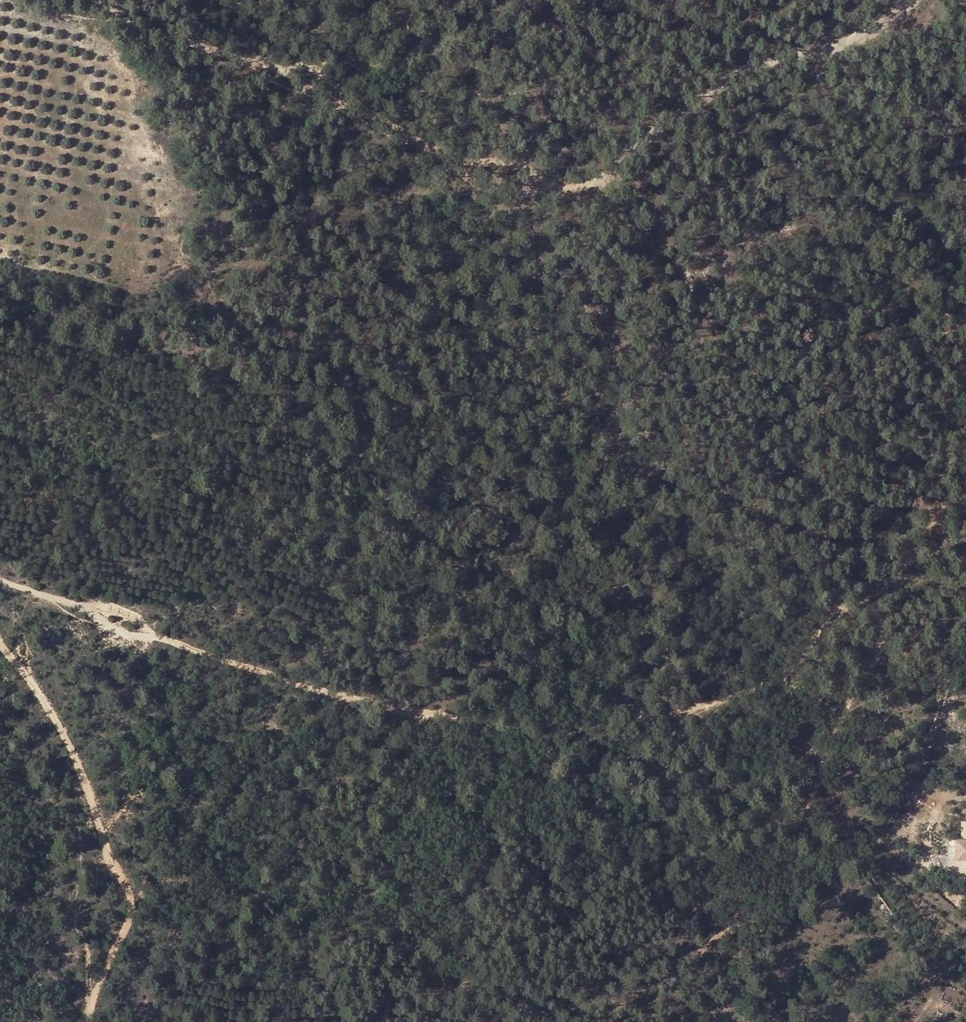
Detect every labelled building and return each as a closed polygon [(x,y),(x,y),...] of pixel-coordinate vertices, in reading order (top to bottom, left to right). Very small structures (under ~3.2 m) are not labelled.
[(957,840),(956,861),(965,861),(965,841),(957,840)]
